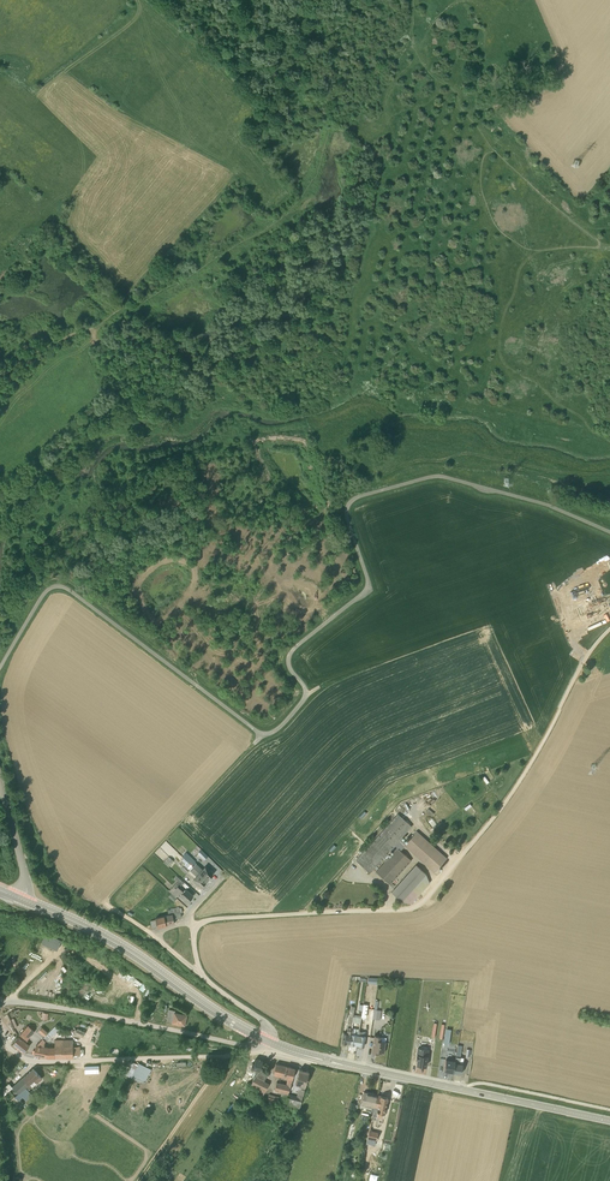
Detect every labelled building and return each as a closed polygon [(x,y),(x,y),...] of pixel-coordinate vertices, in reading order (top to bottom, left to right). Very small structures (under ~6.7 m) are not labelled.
[(466,808),(471,814),(476,809),(471,804),(466,808)] [(433,870),(446,856),(417,829),(405,841),(401,836),(411,825),(397,812),(355,858),(369,871),(391,847),(394,849),(375,870),(389,882),(411,858),(399,848),(404,843),(433,870)] [(201,847),(197,852),(203,858),(208,854),(201,847)] [(183,855),(207,878),(212,872),(209,869),(209,868),(206,864),(203,868),(195,860),(195,859),(185,850),(182,854),(183,855)] [(173,859),(168,854),(163,860),(168,865),(173,859)] [(198,881),(201,884),(205,880),(207,878),(183,855),(181,857),(185,861),(183,863),(184,864),(181,867),(185,871),(187,869),(194,875),(193,877),(197,881),(198,881)] [(426,872),(416,863),(391,890),(401,899),(410,902),(429,880),(426,872)] [(180,877),(176,873),(173,876),(177,880),(168,889),(171,891),(176,895),(178,893),(178,894),(183,898),(184,897),(187,900),(193,893),(185,886),(183,889),(179,885),(181,882),(186,887),(189,884),(184,880),(183,880),(179,877),(180,877)] [(168,894),(174,899),(176,896),(176,895),(171,891),(168,894)] [(150,919),(152,926),(174,921),(173,917),(181,915),(180,910),(182,910),(181,906),(179,906),(179,905),(173,907),(173,906),(170,907),(167,908),(168,912),(155,916),(155,917),(150,919)] [(62,935),(48,928),(42,941),(56,948),(62,935)] [(16,963),(29,969),(36,956),(26,951),(22,958),(19,957),(16,963)] [(363,1034),(365,1020),(367,1006),(368,995),(364,995),(361,1014),(360,1021),(359,1027),(356,1043),(363,1044),(364,1040),(365,1040),(365,1039),(364,1038),(365,1034),(363,1034)] [(348,1042),(354,1004),(350,1003),(345,1031),(343,1030),(341,1041),(348,1042)] [(175,1008),(169,1007),(166,1019),(184,1023),(186,1013),(174,1011),(175,1008)] [(361,1014),(353,1012),(352,1020),(360,1021),(361,1014)] [(34,1029),(28,1023),(18,1034),(12,1041),(23,1050),(29,1043),(26,1040),(28,1038),(27,1037),(34,1029)] [(55,1023),(43,1036),(46,1039),(53,1032),(54,1033),(59,1028),(55,1023)] [(47,1030),(42,1025),(38,1029),(44,1034),(47,1030)] [(449,1041),(452,1026),(446,1025),(444,1040),(449,1041)] [(359,1027),(351,1026),(348,1042),(356,1043),(359,1027)] [(378,1052),(378,1050),(383,1050),(385,1039),(385,1035),(374,1033),(371,1050),(378,1052)] [(73,1044),(72,1037),(54,1037),(54,1045),(44,1043),(45,1038),(42,1036),(36,1043),(34,1052),(48,1055),(80,1055),(80,1044),(73,1044)] [(460,1055),(462,1044),(457,1043),(453,1070),(461,1072),(463,1056),(460,1055)] [(425,1064),(428,1047),(417,1045),(416,1057),(417,1057),(416,1063),(425,1064)] [(262,1058),(255,1056),(255,1057),(254,1061),(252,1060),(250,1066),(259,1068),(261,1065),(262,1058)] [(132,1057),(125,1072),(145,1081),(151,1066),(132,1057)] [(268,1092),(267,1098),(281,1103),(284,1103),(288,1091),(294,1066),(275,1061),(273,1072),(287,1076),(286,1082),(276,1080),(274,1088),(281,1090),(280,1095),(268,1092)] [(37,1081),(42,1076),(33,1066),(11,1086),(8,1082),(3,1086),(4,1092),(4,1093),(13,1085),(19,1091),(15,1094),(18,1097),(22,1093),(26,1098),(31,1093),(28,1089),(37,1081)] [(258,1090),(257,1093),(261,1095),(262,1095),(269,1081),(264,1079),(267,1073),(265,1072),(266,1069),(260,1066),(248,1085),(258,1090)] [(299,1108),(308,1069),(299,1067),(295,1083),(299,1085),(298,1086),(296,1094),(288,1091),(284,1103),(284,1104),(299,1108)] [(373,1109),(376,1093),(371,1092),(363,1090),(363,1091),(360,1104),(371,1107),(370,1108),(373,1109)] [(387,1095),(376,1093),(373,1109),(372,1113),(383,1115),(387,1095)] [(370,1127),(367,1136),(375,1138),(378,1129),(370,1127)]
